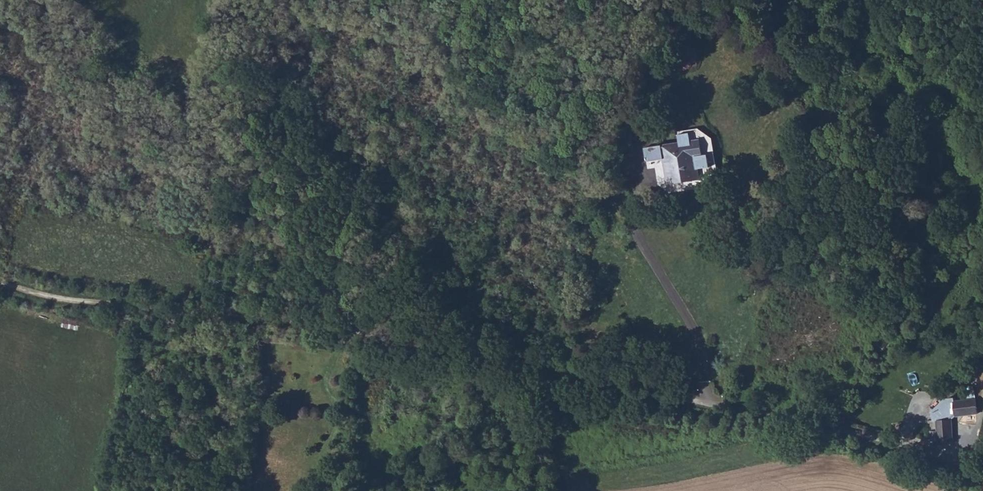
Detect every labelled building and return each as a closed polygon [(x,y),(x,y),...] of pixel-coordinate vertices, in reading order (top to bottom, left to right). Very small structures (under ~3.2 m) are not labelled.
[(666,152),(670,176),(702,170),(701,161),(713,159),(711,146),(705,147),(702,132),(694,133),(692,125),(681,127),(682,135),(647,141),(649,155),(666,152)] [(957,414),(980,411),(977,397),(961,399),(955,400),(957,414)] [(954,439),(952,417),(937,418),(937,429),(931,430),(933,440),(938,439),(939,442),(954,439)]
